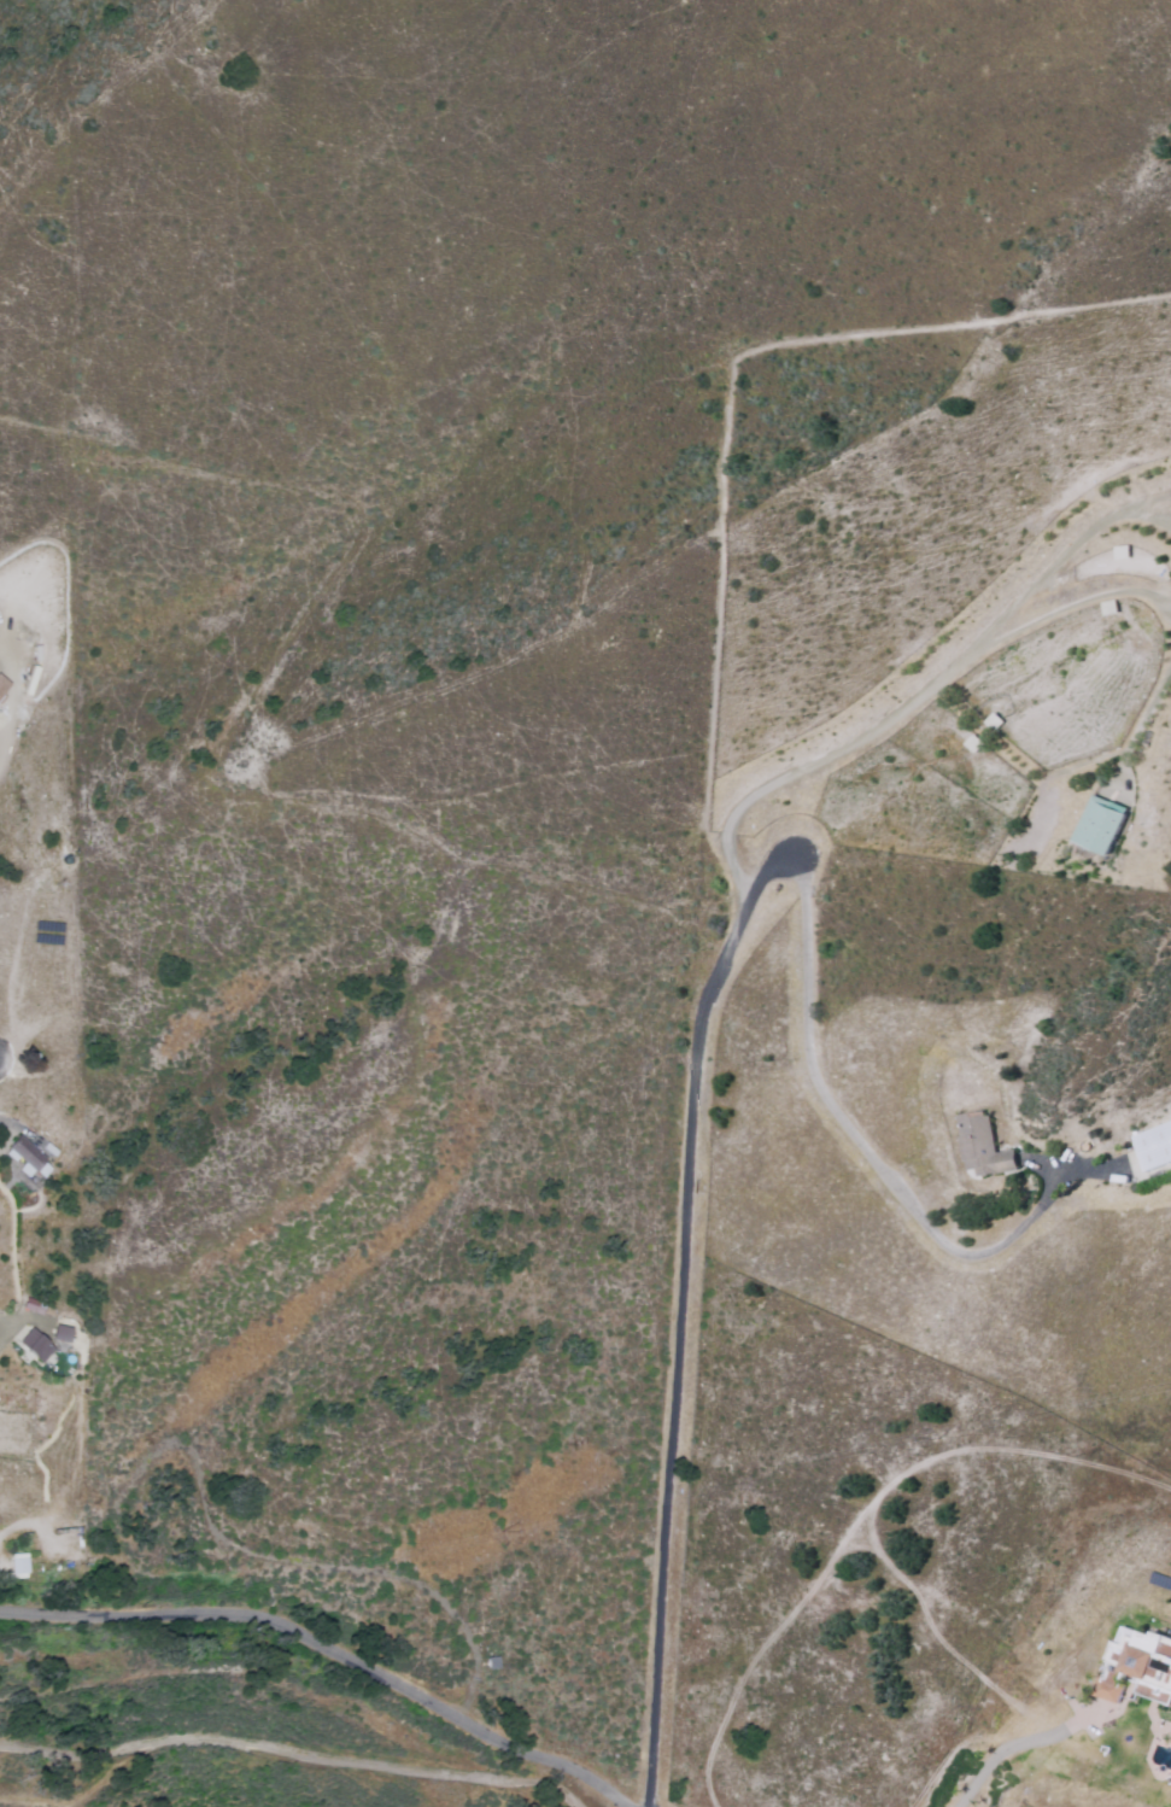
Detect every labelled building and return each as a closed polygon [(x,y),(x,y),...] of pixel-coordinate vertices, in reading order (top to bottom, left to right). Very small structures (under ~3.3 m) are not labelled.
[(1125,808),(1092,794),(1071,841),(1103,856),(1125,808)] [(994,1152),(987,1110),(957,1115),(966,1171),(977,1169),(978,1177),(1017,1170),(1013,1149),(994,1152)] [(1144,1171),(1170,1162),(1170,1120),(1131,1134),(1144,1171)] [(26,1177),(31,1170),(43,1178),(53,1164),(15,1137),(3,1152),(20,1164),(16,1170),(26,1177)] [(67,1343),(71,1329),(53,1325),(50,1339),(67,1343)] [(15,1342),(38,1364),(51,1350),(28,1328),(15,1342)] [(11,1554),(12,1574),(28,1573),(28,1553),(11,1554)] [(1117,1624),(1095,1697),(1118,1703),(1122,1690),(1117,1688),(1120,1678),(1137,1683),(1134,1693),(1170,1704),(1170,1640),(1117,1624)]
